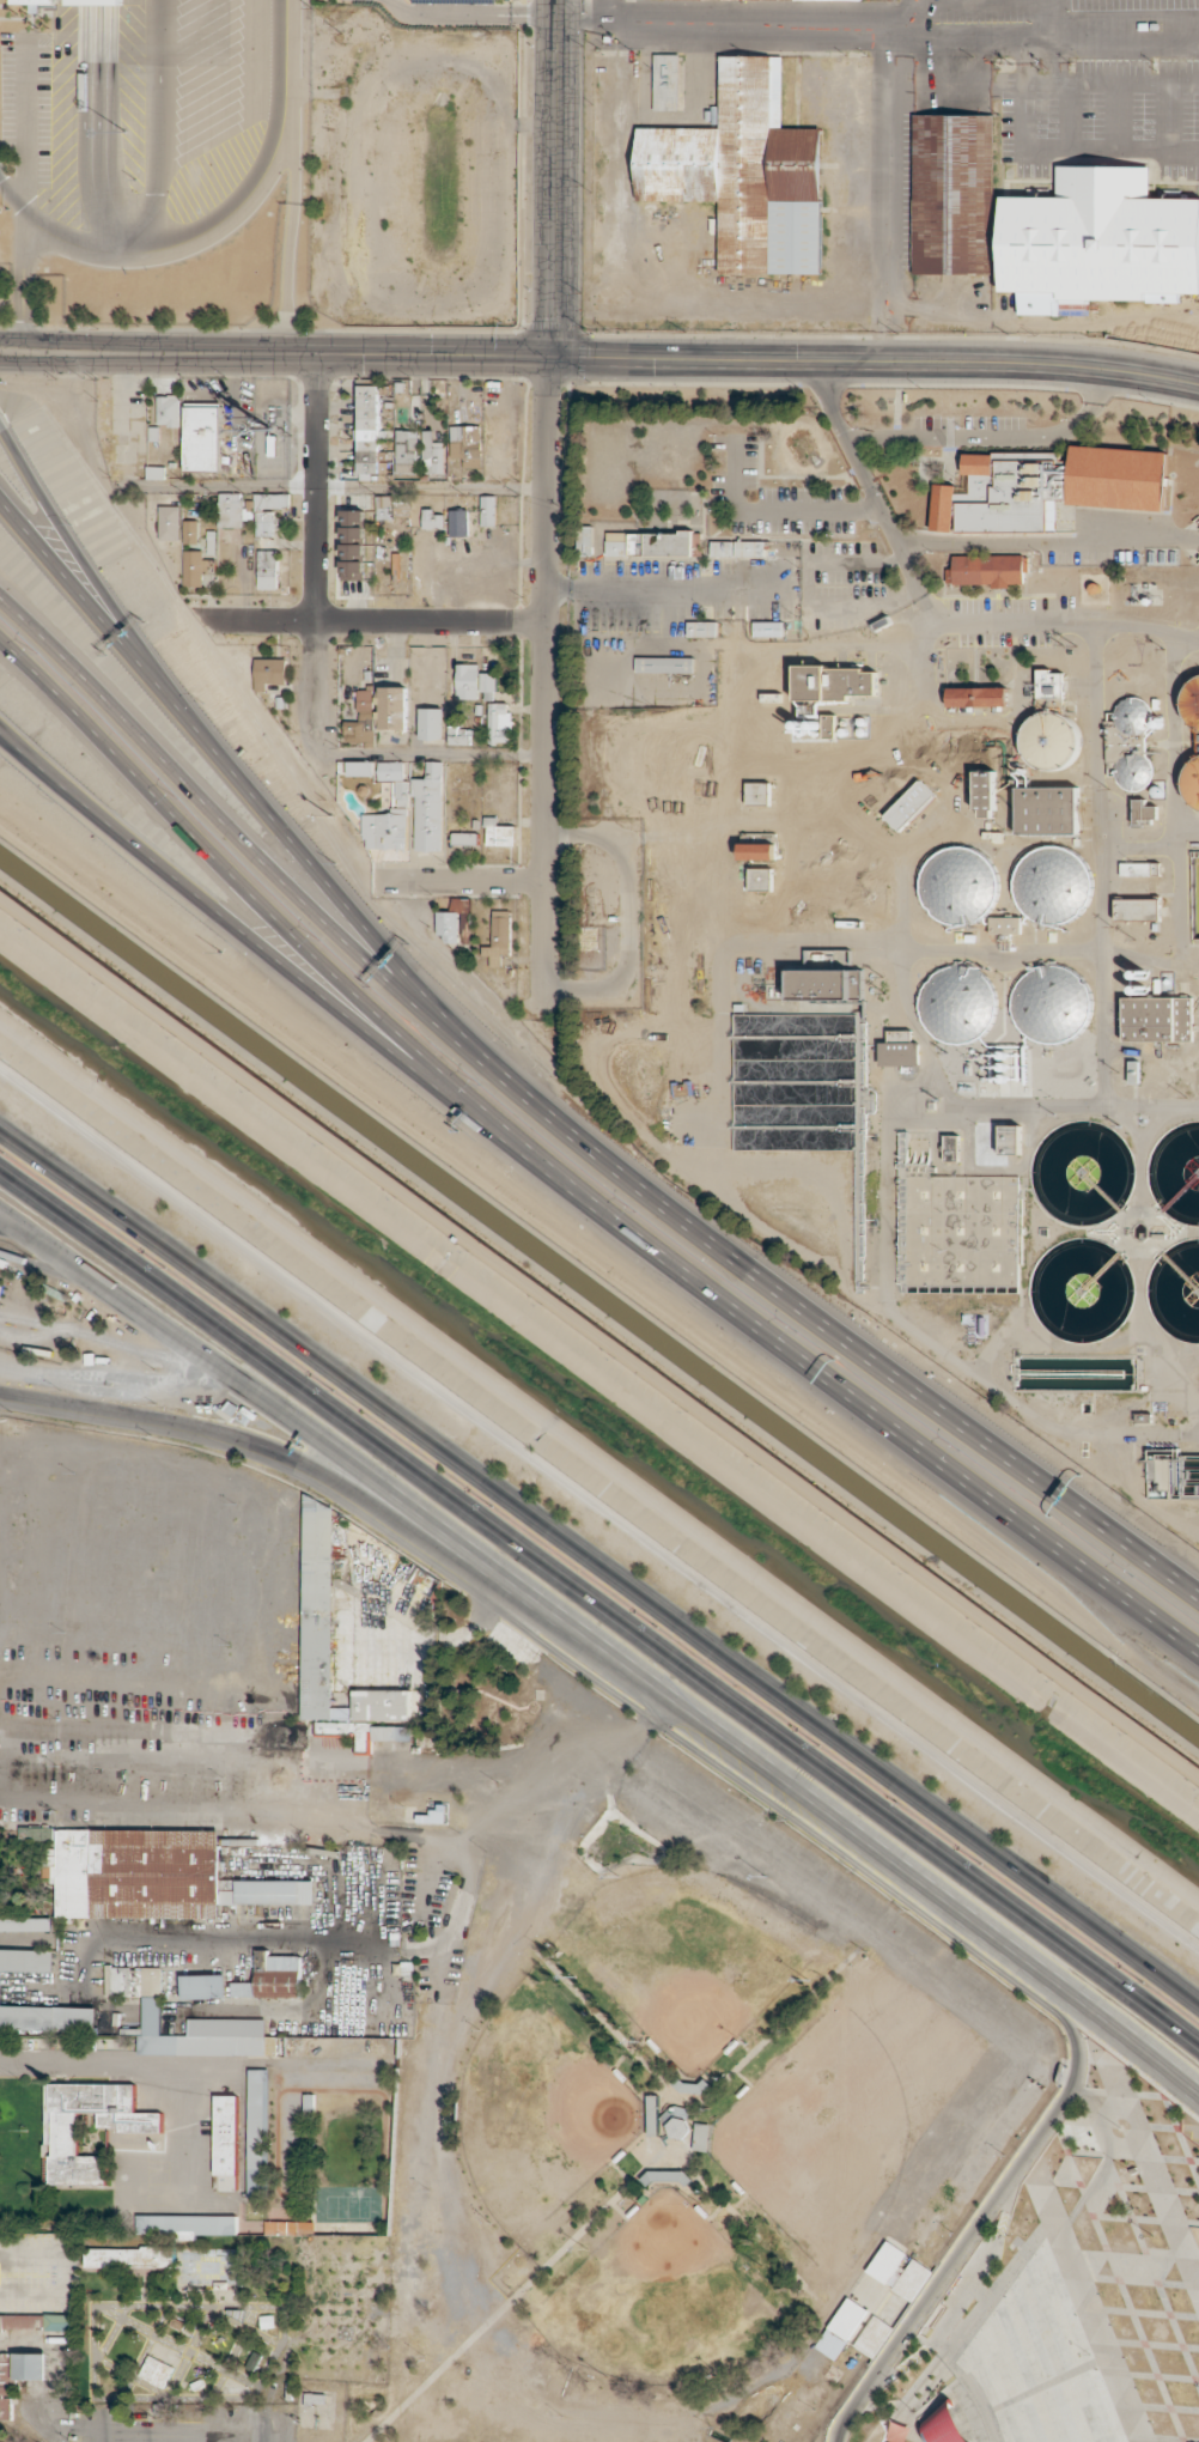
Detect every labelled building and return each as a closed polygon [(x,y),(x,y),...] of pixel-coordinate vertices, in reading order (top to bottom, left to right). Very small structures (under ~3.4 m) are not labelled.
[(655,111),(680,110),(679,54),(654,54),(655,111)] [(638,199),(720,200),(720,272),(820,273),(821,128),(783,127),(783,55),(722,55),(720,127),(638,127),(638,199)] [(912,272),(990,273),(992,115),(913,114),(912,272)] [(1000,290),(1017,290),(1017,314),(1054,314),(1054,298),(1179,300),(1179,292),(1198,292),(1198,198),(1150,198),(1151,165),(1058,164),(1057,195),(1002,195),(1000,290)] [(360,480),(378,480),(378,474),(391,474),(390,451),(379,452),(379,440),(381,440),(380,385),(358,386),(360,480)] [(158,426),(180,426),(180,395),(157,396),(158,426)] [(185,470),(221,470),(222,407),(187,406),(185,470)] [(451,426),(450,458),(463,458),(463,467),(481,467),(481,426),(451,426)] [(417,474),(417,431),(396,430),(396,474),(417,474)] [(443,473),(443,442),(433,442),(433,430),(422,430),(423,474),(443,473)] [(1164,508),(1166,450),(1071,447),(1070,466),(1058,465),(1058,455),(963,452),(962,474),(969,474),(969,493),(955,493),(955,485),(933,484),(931,530),(954,531),(955,529),(1056,532),(1057,505),(1164,508)] [(220,527),(243,527),(243,519),(255,519),(256,535),(275,535),(275,509),(289,508),(289,495),(243,496),(243,493),(219,493),(220,527)] [(481,526),(495,526),(497,496),(482,495),(481,526)] [(180,540),(180,506),(159,506),(159,541),(180,540)] [(443,515),(434,514),(434,509),(423,508),(423,528),(443,529),(443,515)] [(365,510),(342,510),(342,544),(343,544),(343,560),(365,560),(365,541),(365,524),(365,510)] [(183,544),(197,544),(198,521),(184,521),(183,544)] [(693,533),(607,532),(607,555),(693,556),(693,533)] [(733,541),(711,541),(712,558),(734,557),(733,541)] [(764,541),(735,541),(735,557),(765,556),(764,541)] [(258,590),(277,590),(278,550),(259,550),(258,590)] [(184,586),(203,586),(203,574),(214,574),(214,560),(203,560),(203,551),(184,551),(184,586)] [(1023,584),(1023,571),(1029,571),(1028,555),(951,556),(951,569),(945,569),(945,586),(1023,584)] [(342,581),(365,580),(364,561),(342,561),(342,581)] [(688,637),(717,637),(717,622),(688,622),(688,637)] [(754,637),(783,637),(783,622),(754,622),(754,637)] [(694,674),(694,658),(637,658),(637,673),(694,674)] [(286,659),(254,659),(255,692),(266,692),(266,685),(286,684),(286,659)] [(480,699),(479,692),(497,692),(496,673),(479,673),(479,664),(456,664),(457,700),(480,699)] [(797,701),(849,699),(849,695),(877,695),(877,667),(797,669),(797,701)] [(1063,698),(1062,671),(1037,671),(1038,698),(1063,698)] [(1186,677),(1186,730),(1198,730),(1198,677),(1186,677)] [(407,687),(381,687),(380,730),(406,730),(407,687)] [(948,687),(948,707),(1007,707),(1007,688),(948,687)] [(346,743),(375,742),(373,689),(358,690),(359,721),(345,722),(346,743)] [(1133,753),(1137,731),(1146,733),(1153,706),(1119,698),(1110,735),(1128,739),(1124,754),(1120,753),(1113,783),(1146,790),(1154,758),(1133,753)] [(511,703),(489,702),(488,743),(510,743),(511,703)] [(419,740),(442,740),(443,709),(420,708),(419,740)] [(1027,769),(1077,766),(1075,713),(1024,716),(1027,769)] [(823,738),(835,738),(835,715),(822,715),(823,738)] [(470,745),(470,728),(449,728),(449,745),(470,745)] [(1184,758),(1186,809),(1198,808),(1198,757),(1184,758)] [(347,762),(348,777),(374,777),(374,761),(347,762)] [(378,762),(378,781),(404,780),(403,761),(378,762)] [(443,761),(426,761),(425,779),(415,779),(414,851),(441,852),(443,761)] [(994,771),(975,772),(976,807),(983,807),(983,816),(995,816),(994,771)] [(884,816),(901,832),(936,796),(919,780),(884,816)] [(363,813),(363,850),(407,850),(407,781),(396,781),(396,813),(363,813)] [(770,783),(748,783),(747,803),(770,803),(770,783)] [(1017,787),(1017,834),(1077,834),(1077,787),(1017,787)] [(1133,825),(1156,824),(1155,806),(1145,806),(1145,799),(1133,799),(1133,825)] [(515,845),(515,826),(497,826),(497,817),(485,817),(486,846),(515,845)] [(478,833),(452,833),(452,844),(478,844),(478,833)] [(775,863),(775,843),(740,844),(741,864),(775,863)] [(931,917),(944,922),(946,922),(950,924),(980,926),(995,891),(997,861),(970,849),(935,847),(921,880),(920,903),(932,908),(931,917)] [(1087,923),(1085,848),(1016,849),(1017,914),(1035,914),(1035,924),(1087,923)] [(1120,876),(1160,876),(1160,863),(1120,862),(1120,876)] [(1159,899),(1116,898),(1115,919),(1159,919),(1159,899)] [(492,946),(482,946),(482,957),(490,957),(489,968),(501,968),(501,955),(510,956),(510,911),(492,910),(492,946)] [(461,941),(461,912),(437,911),(437,941),(461,941)] [(1021,917),(990,917),(990,934),(1021,934),(1021,917)] [(911,988),(943,1050),(1006,1018),(977,962),(964,969),(960,962),(911,988)] [(1017,1039),(1085,1043),(1088,967),(1021,964),(1017,1039)] [(863,971),(790,969),(789,998),(862,1001),(863,971)] [(1192,1041),(1191,997),(1123,998),(1124,1043),(1192,1041)] [(920,1068),(920,1042),(911,1042),(912,1031),(888,1030),(888,1043),(880,1042),(880,1067),(920,1068)] [(1020,1152),(1021,1126),(1001,1125),(1000,1152),(1020,1152)] [(58,1920),(177,1917),(178,1971),(164,1971),(164,1991),(106,1945),(107,1998),(145,1997),(145,2035),(162,2034),(161,1999),(170,1988),(170,1995),(181,1995),(181,1999),(259,1997),(259,2018),(188,2019),(189,2055),(273,2053),(287,2036),(303,2036),(301,1975),(256,1976),(255,1944),(206,1905),(329,1903),(328,1834),(56,1839),(58,1920)] [(101,2031),(101,1960),(54,1959),(55,1885),(31,1884),(31,1865),(0,1864),(0,2030),(101,2031)] [(250,2068),(251,2196),(271,2195),(270,2068),(250,2068)] [(51,2179),(105,2180),(107,2084),(53,2083),(51,2179)] [(239,2094),(217,2094),(217,2191),(239,2191),(239,2094)]
